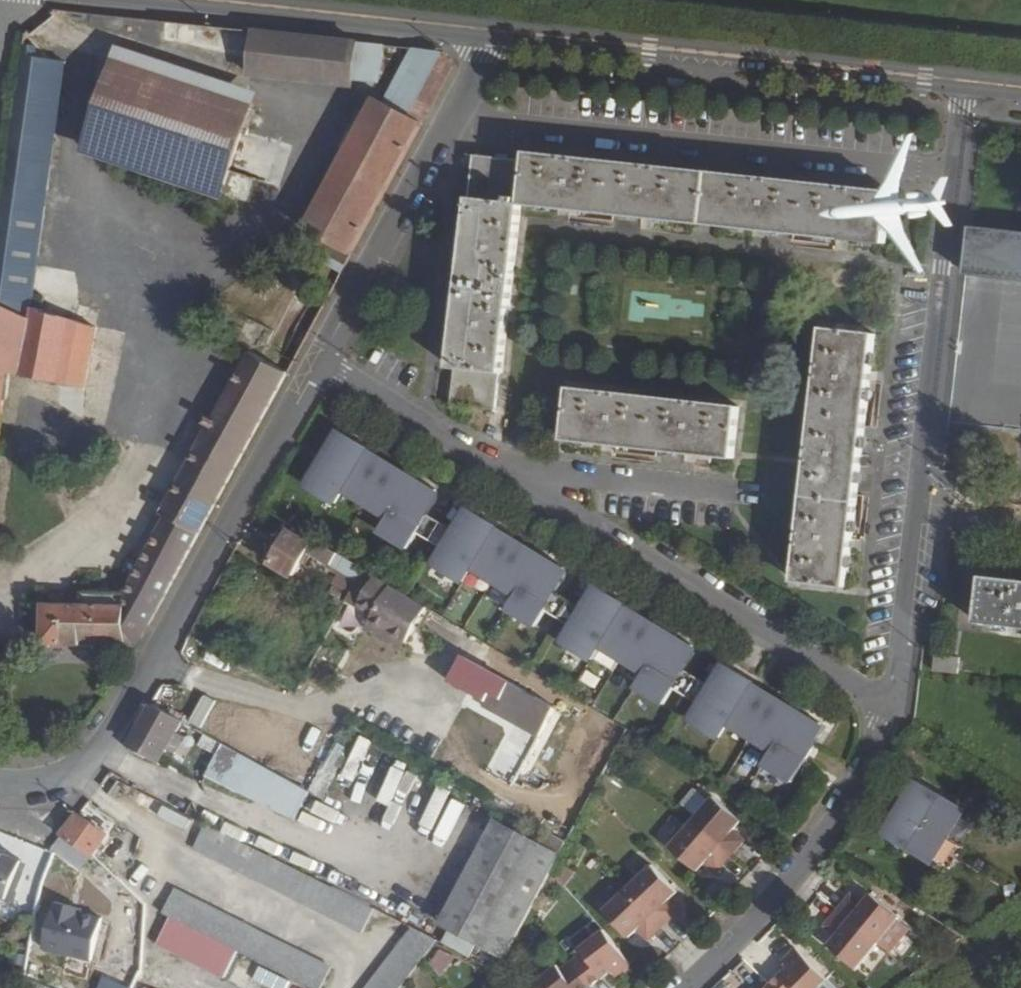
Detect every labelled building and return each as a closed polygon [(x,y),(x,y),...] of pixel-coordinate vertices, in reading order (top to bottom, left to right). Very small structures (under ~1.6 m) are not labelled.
[(256,31),(251,74),(354,84),(358,42),(256,31)] [(0,224),(0,374),(8,375),(84,388),(95,328),(34,304),(67,60),(37,56),(38,45),(25,43),(0,224)] [(117,62),(251,107),(256,90),(122,46),(117,62)] [(411,47),(385,100),(425,121),(454,68),(443,51),(411,47)] [(117,62),(88,149),(221,193),(234,158),(244,161),(248,150),(238,146),(251,107),(117,62)] [(377,96),(296,245),(343,271),(425,121),(385,100),(377,96)] [(843,241),(886,245),(892,194),(528,153),(527,160),(476,155),(466,246),(458,326),(454,366),(457,366),(453,405),(497,410),(501,371),(504,371),(519,229),(522,205),(556,209),(588,212),(640,218),(702,225),(753,231),(799,236),(843,241)] [(966,274),(1020,280),(1020,234),(971,229),(966,274)] [(825,330),(797,581),(846,587),(876,335),(825,330)] [(252,353),(164,513),(159,511),(140,544),(151,550),(127,595),(85,594),(84,608),(45,606),(45,645),(86,647),(86,645),(138,646),(288,373),(252,353)] [(8,375),(0,374),(0,436),(8,375)] [(572,387),(566,438),(600,442),(685,452),(734,458),(740,406),(572,387)] [(342,431),(323,461),(329,465),(347,434),(342,431)] [(323,461),(308,485),(338,502),(345,490),(390,517),(382,530),(411,548),(420,532),(431,516),(425,513),(439,491),(415,476),(411,482),(403,478),(405,476),(376,457),(375,459),(367,454),(371,449),(347,434),(329,465),(323,461)] [(446,549),(437,564),(465,581),(473,569),(517,597),(510,609),(538,627),(548,612),(558,595),(553,591),(567,569),(543,555),(539,561),(531,556),(533,554),(504,536),(503,538),(495,534),(499,528),(475,513),(462,535),(456,532),(446,549)] [(431,516),(420,532),(446,549),(456,532),(431,516)] [(312,551),(360,581),(367,568),(319,539),(317,544),(295,531),(277,564),(298,576),(312,551)] [(380,576),(355,617),(406,647),(431,608),(380,576)] [(978,623),(1020,629),(1020,582),(983,578),(978,623)] [(573,628),(564,643),(593,661),(601,648),(645,675),(637,688),(666,706),(676,690),(686,674),(681,670),(695,648),(671,634),(667,640),(659,635),(661,633),(632,615),(630,617),(623,612),(627,607),(603,592),(589,614),(584,610),(573,628)] [(558,595),(548,612),(573,628),(584,610),(558,595)] [(936,656),(934,671),(959,674),(961,658),(936,656)] [(490,706),(542,735),(557,709),(468,658),(455,681),(492,702),(490,706)] [(702,706),(692,722),(721,739),(729,727),(773,754),(765,767),(794,785),(814,753),(809,750),(822,728),(799,713),(795,719),(787,714),(788,712),(759,694),(758,696),(751,691),(754,686),(731,671),(717,693),(712,690),(702,706)] [(686,674),(676,690),(702,706),(712,690),(686,674)] [(153,703),(131,743),(161,761),(185,720),(153,703)] [(300,820),(315,787),(222,746),(207,780),(300,820)] [(323,796),(336,769),(327,764),(314,791),(323,796)] [(917,776),(894,812),(945,843),(967,807),(917,776)] [(741,822),(712,797),(690,823),(730,858),(745,841),(733,831),(741,822)] [(894,812),(879,836),(929,867),(945,843),(894,812)] [(79,814),(63,835),(93,856),(104,832),(83,817),(79,814)] [(468,871),(443,918),(509,953),(544,887),(563,851),(498,816),(468,871)] [(189,845),(358,930),(370,905),(202,821),(189,845)] [(690,823),(669,848),(696,873),(704,863),(716,873),(730,858),(690,823)] [(8,900),(23,862),(0,853),(0,897),(8,900)] [(677,893),(651,865),(626,889),(663,928),(679,913),(668,900),(677,893)] [(318,987),(319,987),(330,964),(170,888),(158,911),(166,915),(236,949),(318,987)] [(626,889),(603,911),(627,939),(637,930),(647,942),(663,928),(626,889)] [(400,890),(396,901),(432,917),(437,906),(400,890)] [(861,905),(849,894),(835,911),(876,945),(898,918),(869,895),(861,905)] [(101,916),(55,905),(44,948),(91,959),(101,916)] [(835,911),(822,927),(834,937),(828,947),(856,970),(876,945),(835,911)] [(223,976),(236,949),(166,915),(153,942),(223,976)] [(361,987),(396,987),(435,937),(410,924),(361,987)] [(630,967),(604,931),(580,948),(583,952),(571,961),(590,987),(611,972),(616,978),(630,967)] [(430,965),(443,975),(456,958),(443,948),(430,965)] [(794,948),(781,962),(786,967),(768,985),(770,987),(818,987),(826,980),(794,948)] [(533,983),(536,987),(589,987),(590,987),(571,961),(560,969),(557,965),(533,983)] [(103,976),(98,987),(130,987),(103,976)]
